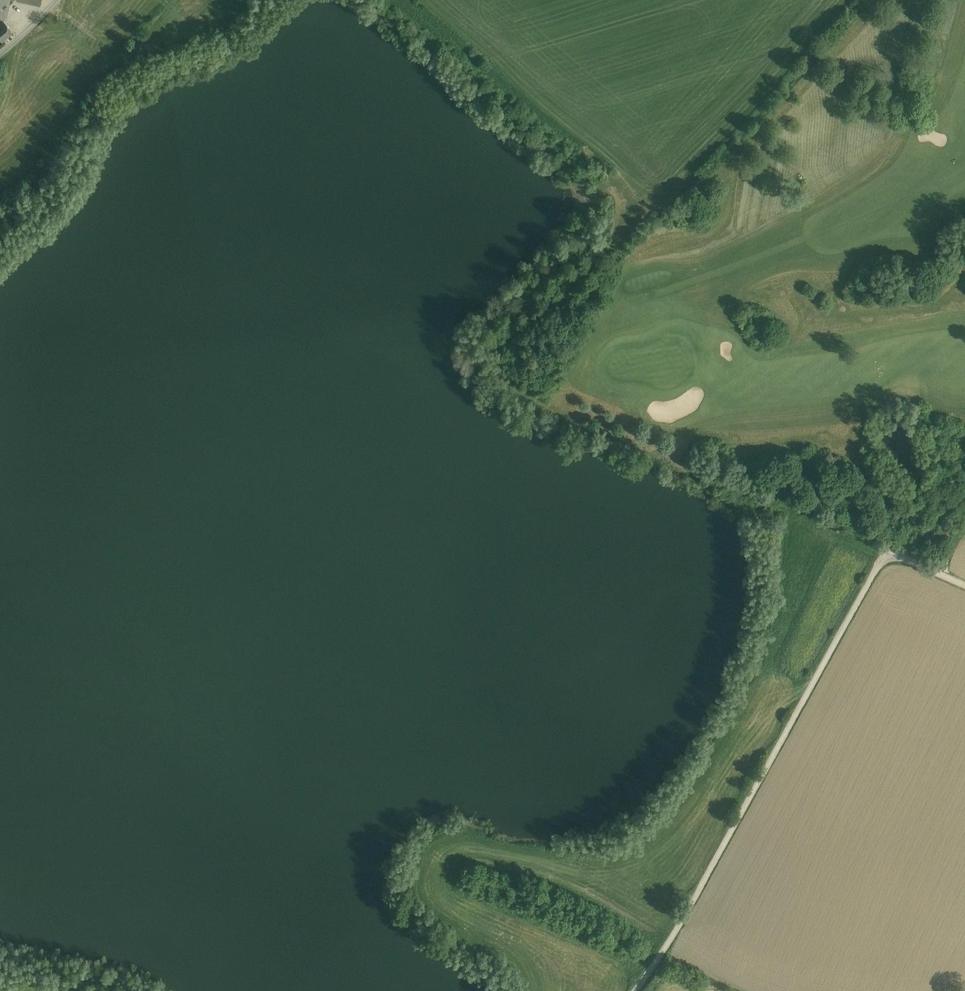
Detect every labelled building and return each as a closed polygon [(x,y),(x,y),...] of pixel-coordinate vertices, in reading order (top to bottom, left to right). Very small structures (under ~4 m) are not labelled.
[(0,25),(0,39),(1,41),(12,32),(4,22),(0,25)]
